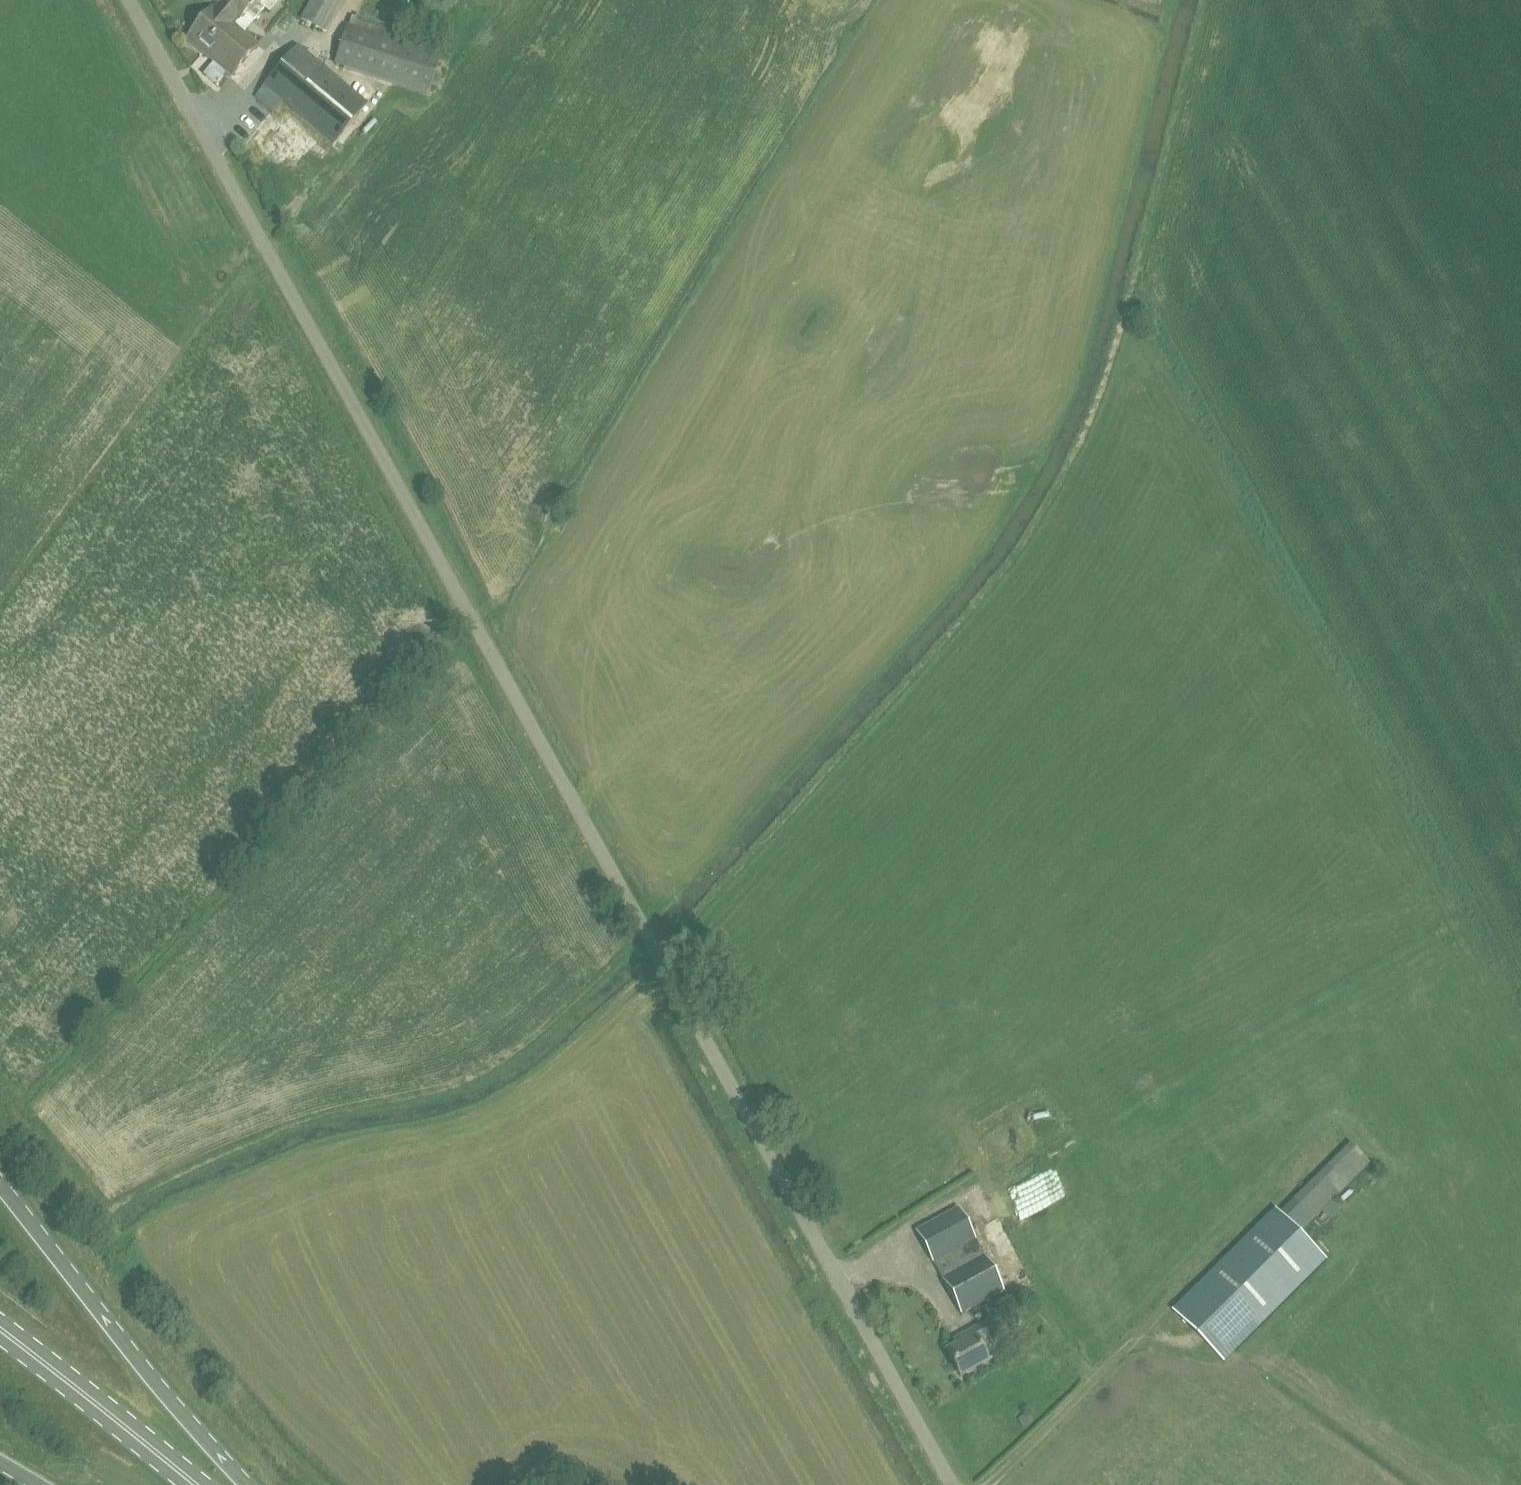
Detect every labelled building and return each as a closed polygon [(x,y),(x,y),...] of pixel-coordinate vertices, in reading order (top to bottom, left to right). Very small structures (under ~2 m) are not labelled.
[(255,47),(258,43),(232,22),(236,17),(239,19),(255,0),(215,0),(220,4),(216,9),(213,6),(210,10),(255,47)] [(342,0),(312,0),(302,18),(326,31),(342,0)] [(255,47),(210,10),(186,39),(231,76),(255,47)] [(443,44),(356,15),(356,18),(352,17),(348,28),(347,28),(336,64),(428,93),(443,44)] [(368,105),(298,46),(254,97),(273,113),(282,102),(334,146),(368,105)] [(286,144),(300,134),(293,124),(279,135),(286,144)] [(1327,1258),(1275,1206),(1170,1305),(1222,1357),(1327,1258)] [(976,1244),(957,1209),(915,1232),(934,1266),(976,1244)] [(961,1315),(1003,1292),(976,1244),(934,1266),(961,1315)] [(1006,1296),(985,1307),(992,1321),(1014,1309),(1006,1296)] [(960,1377),(996,1357),(980,1327),(961,1337),(964,1342),(946,1352),(960,1377)]
